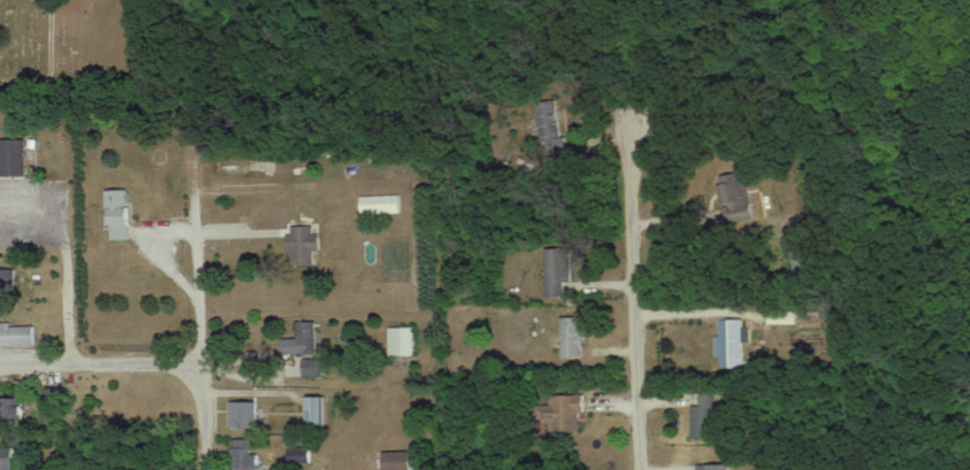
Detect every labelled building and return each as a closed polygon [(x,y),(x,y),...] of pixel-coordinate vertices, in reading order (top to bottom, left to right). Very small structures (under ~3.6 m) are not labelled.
[(28,140),(1,140),(1,176),(28,176),(28,140)] [(111,191),(111,226),(134,225),(133,190),(111,191)] [(401,196),(364,196),(364,213),(401,213),(401,196)] [(291,253),(294,253),(294,266),(318,266),(318,251),(324,251),(324,235),(316,235),(316,226),(291,226),(291,253)] [(573,282),(572,249),(546,250),(547,297),(568,297),(568,282),(573,282)] [(1,289),(16,288),(15,269),(0,270),(0,272),(1,289)] [(563,358),(587,358),(587,317),(563,317),(563,358)] [(746,330),(745,330),(745,320),(721,320),(721,365),(746,365),(746,330)] [(298,355),(318,355),(318,323),(298,323),(298,355)] [(38,346),(38,324),(0,324),(0,346),(38,346)] [(417,327),(392,327),(392,356),(417,356),(417,327)] [(694,437),(718,437),(717,392),(693,393),(694,437)] [(27,424),(27,395),(2,395),(2,424),(27,424)] [(546,423),(553,423),(553,430),(585,430),(585,395),(552,395),(552,404),(546,404),(546,423)] [(309,396),(309,426),(329,426),(329,396),(309,396)] [(260,428),(260,401),(234,401),(234,428),(260,428)] [(234,468),(261,468),(261,455),(252,455),(252,440),(234,440),(234,468)] [(15,447),(0,447),(0,469),(15,469),(15,447)] [(290,448),(290,463),(313,463),(313,448),(290,448)]
